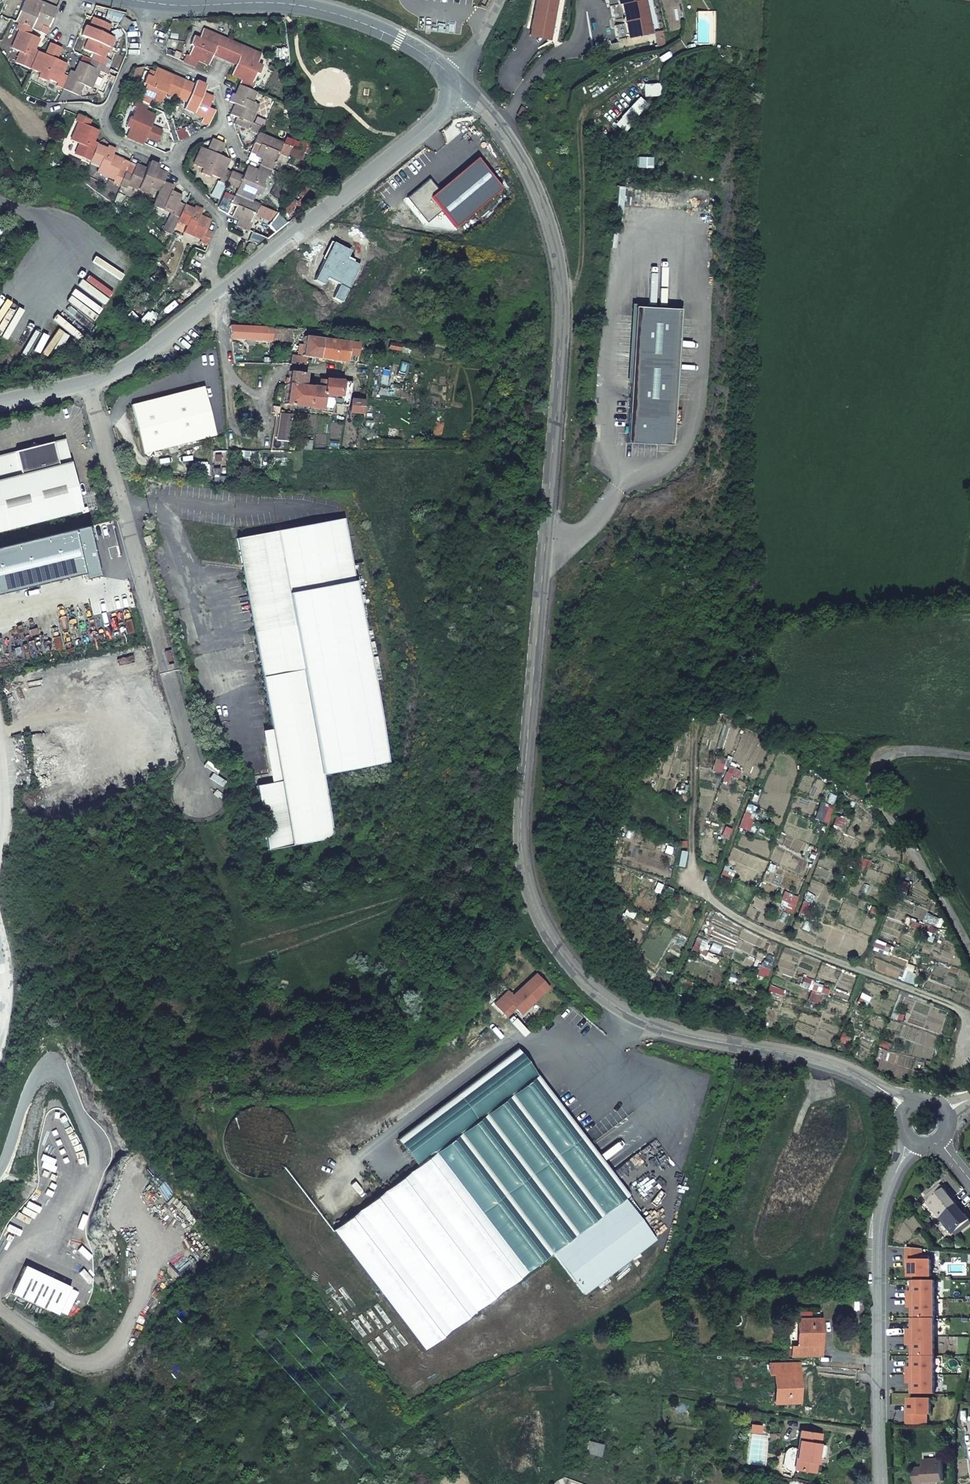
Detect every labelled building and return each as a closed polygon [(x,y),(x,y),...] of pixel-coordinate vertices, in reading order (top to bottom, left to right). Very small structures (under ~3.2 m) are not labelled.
[(531,29),(551,33),(557,0),(536,0),(531,29)] [(608,7),(611,7),(618,40),(651,33),(643,0),(607,0),(608,7)] [(34,22),(48,28),(56,9),(37,1),(35,7),(24,2),(15,22),(19,23),(31,28),(34,22)] [(130,22),(124,18),(123,17),(118,25),(125,30),(130,22)] [(104,58),(113,38),(105,35),(110,25),(109,25),(93,18),(88,28),(85,26),(81,36),(88,39),(84,50),(95,54),(92,60),(104,65),(107,59),(104,58)] [(39,39),(29,35),(31,28),(19,23),(16,30),(19,31),(11,49),(20,52),(15,63),(30,69),(38,52),(38,51),(34,50),(39,39)] [(531,29),(530,36),(550,40),(551,33),(531,29)] [(231,42),(202,30),(198,39),(193,37),(190,45),(192,46),(188,56),(185,55),(182,62),(194,67),(197,61),(207,65),(212,54),(224,60),(231,42)] [(260,54),(231,42),(224,60),(236,65),(231,75),(241,80),(239,86),(251,91),(254,84),(251,83),(256,73),(258,74),(262,66),(256,64),(260,54)] [(38,52),(30,69),(32,70),(40,74),(38,78),(46,82),(47,79),(57,83),(56,86),(63,89),(68,77),(62,74),(66,64),(55,60),(60,48),(50,44),(45,55),(38,52)] [(91,89),(98,71),(101,72),(104,65),(92,60),(89,67),(79,62),(74,73),(70,71),(68,77),(63,89),(78,96),(82,85),(91,89)] [(184,81),(155,69),(151,78),(146,76),(142,84),(145,85),(141,95),(138,94),(135,101),(147,106),(150,100),(160,104),(164,93),(177,98),(184,81)] [(205,86),(196,82),(194,85),(184,81),(177,98),(187,102),(184,109),(204,117),(202,120),(209,123),(214,111),(208,108),(213,98),(202,93),(205,86)] [(250,123),(258,105),(251,102),(255,93),(251,91),(239,86),(235,95),(232,94),(229,102),(235,104),(230,115),(241,119),(238,125),(250,131),(253,124),(250,123)] [(150,127),(155,116),(145,112),(147,106),(135,101),(132,107),(135,108),(131,119),(129,118),(125,125),(130,127),(126,137),(143,144),(146,137),(157,142),(162,132),(150,127)] [(97,131),(88,126),(89,124),(90,120),(78,115),(77,116),(75,122),(78,123),(70,141),(79,144),(74,155),(89,161),(97,145),(97,143),(93,141),(97,131)] [(272,163),(276,153),(278,154),(283,144),(258,134),(254,143),(259,146),(255,156),(262,158),(259,165),(271,170),(274,164),(272,163)] [(229,159),(218,155),(223,143),(212,139),(207,151),(201,148),(193,165),(203,169),(201,174),(208,177),(209,175),(220,179),(218,182),(225,185),(226,183),(230,172),(224,170),(229,159)] [(250,153),(251,154),(255,155),(259,146),(254,143),(250,153)] [(118,170),(123,160),(112,156),(114,150),(107,147),(106,149),(97,145),(89,161),(99,165),(96,172),(114,180),(113,182),(119,185),(124,173),(118,170)] [(504,187),(479,157),(439,190),(430,197),(442,211),(456,227),(504,187)] [(127,185),(147,194),(149,187),(159,191),(164,182),(167,174),(157,170),(158,166),(149,162),(146,170),(135,165),(131,176),(124,173),(119,185),(126,188),(127,185)] [(257,171),(246,167),(242,177),(230,172),(226,183),(237,188),(234,195),(235,195),(252,202),(256,193),(260,195),(264,187),(262,186),(266,175),(269,177),(271,170),(259,165),(257,171)] [(430,197),(439,190),(430,179),(406,198),(427,224),(442,211),(430,197)] [(159,191),(153,207),(162,210),(163,208),(173,212),(172,215),(179,218),(184,205),(178,203),(181,196),(171,191),(173,186),(164,182),(159,191)] [(249,224),(253,214),(255,215),(259,205),(252,202),(235,195),(231,204),(236,207),(232,217),(239,220),(236,226),(248,231),(251,224),(249,224)] [(202,210),(194,207),(193,209),(184,205),(179,218),(177,221),(186,226),(183,232),(201,240),(200,242),(207,245),(212,233),(206,230),(210,220),(199,216),(202,210)] [(633,306),(626,442),(671,444),(679,308),(633,306)] [(275,328),(230,326),(232,337),(275,339),(275,328)] [(292,328),(275,328),(275,339),(275,340),(291,340),(292,328)] [(320,340),(322,330),(313,329),(305,329),(304,345),(300,344),(298,356),(293,355),(292,365),(306,365),(306,357),(318,358),(320,340)] [(348,344),(320,340),(318,358),(354,363),(356,350),(347,348),(348,344)] [(402,345),(392,343),(390,349),(401,351),(402,345)] [(304,385),(306,373),(290,371),(289,383),(304,385)] [(320,387),(308,385),(304,385),(289,383),(286,404),(322,409),(322,411),(332,412),(334,396),(341,396),(343,381),(321,379),(320,387)] [(349,407),(353,382),(345,382),(342,406),(349,407)] [(205,385),(131,404),(143,454),(217,435),(205,385)] [(363,420),(365,401),(351,400),(349,418),(363,420)] [(277,414),(271,451),(285,451),(290,415),(279,413),(280,407),(273,406),(272,413),(277,414)] [(0,456),(0,532),(82,511),(70,464),(71,463),(65,439),(40,446),(39,445),(32,443),(26,448),(26,449),(0,456)] [(249,452),(238,452),(238,466),(250,466),(249,452)] [(142,520),(145,529),(151,528),(148,519),(142,520)] [(283,780),(255,785),(268,851),(336,838),(323,773),(390,760),(345,519),(343,519),(286,529),(238,539),(244,569),(283,780)] [(143,537),(146,546),(153,544),(150,535),(143,537)] [(551,988),(537,972),(509,998),(518,1008),(523,1013),(551,988)] [(508,1017),(518,1008),(509,998),(505,994),(495,1003),(508,1017)] [(398,1138),(419,1166),(439,1150),(464,1132),(489,1113),(515,1094),(540,1075),(520,1048),(398,1138)] [(540,1075),(515,1094),(605,1213),(626,1198),(630,1195),(613,1172),(592,1144),(552,1091),(540,1075)] [(605,1213),(515,1094),(489,1113),(580,1233),(605,1213)] [(580,1233),(489,1113),(464,1132),(554,1252),(580,1233)] [(530,1271),(554,1252),(464,1132),(439,1150),(530,1271)] [(530,1271),(439,1150),(419,1166),(413,1170),(504,1290),(530,1271)] [(504,1290),(413,1170),(386,1190),(477,1310),(504,1290)] [(940,1219),(959,1203),(952,1195),(951,1196),(941,1185),(936,1189),(939,1194),(928,1203),(940,1219)] [(924,1199),(928,1203),(939,1194),(936,1189),(924,1199)] [(477,1310),(386,1190),(359,1210),(450,1330),(477,1310)] [(657,1239),(626,1198),(605,1213),(580,1233),(554,1252),(585,1293),(657,1239)] [(965,1212),(959,1203),(940,1219),(952,1234),(969,1220),(964,1213),(965,1212)] [(450,1330),(359,1210),(334,1229),(425,1350),(450,1330)] [(894,1268),(890,1268),(889,1298),(930,1297),(931,1312),(966,1311),(964,1276),(909,1278),(908,1268),(902,1268),(902,1262),(894,1263),(894,1268)] [(889,1313),(889,1323),(904,1324),(904,1314),(889,1313)] [(824,1357),(824,1317),(798,1316),(798,1345),(791,1345),(791,1357),(824,1357)] [(937,1341),(937,1367),(950,1367),(950,1341),(937,1341)] [(802,1403),(801,1362),(769,1362),(769,1374),(775,1374),(776,1404),(802,1403)] [(800,1430),(798,1447),(791,1447),(787,1448),(783,1453),(782,1464),(784,1469),(788,1472),(795,1473),(795,1470),(817,1472),(819,1458),(825,1459),(827,1445),(822,1444),(823,1433),(800,1430)] [(588,1440),(585,1452),(602,1456),(605,1445),(588,1440)] [(923,1461),(924,1468),(913,1468),(914,1483),(934,1483),(934,1482),(944,1481),(943,1460),(923,1461)]
